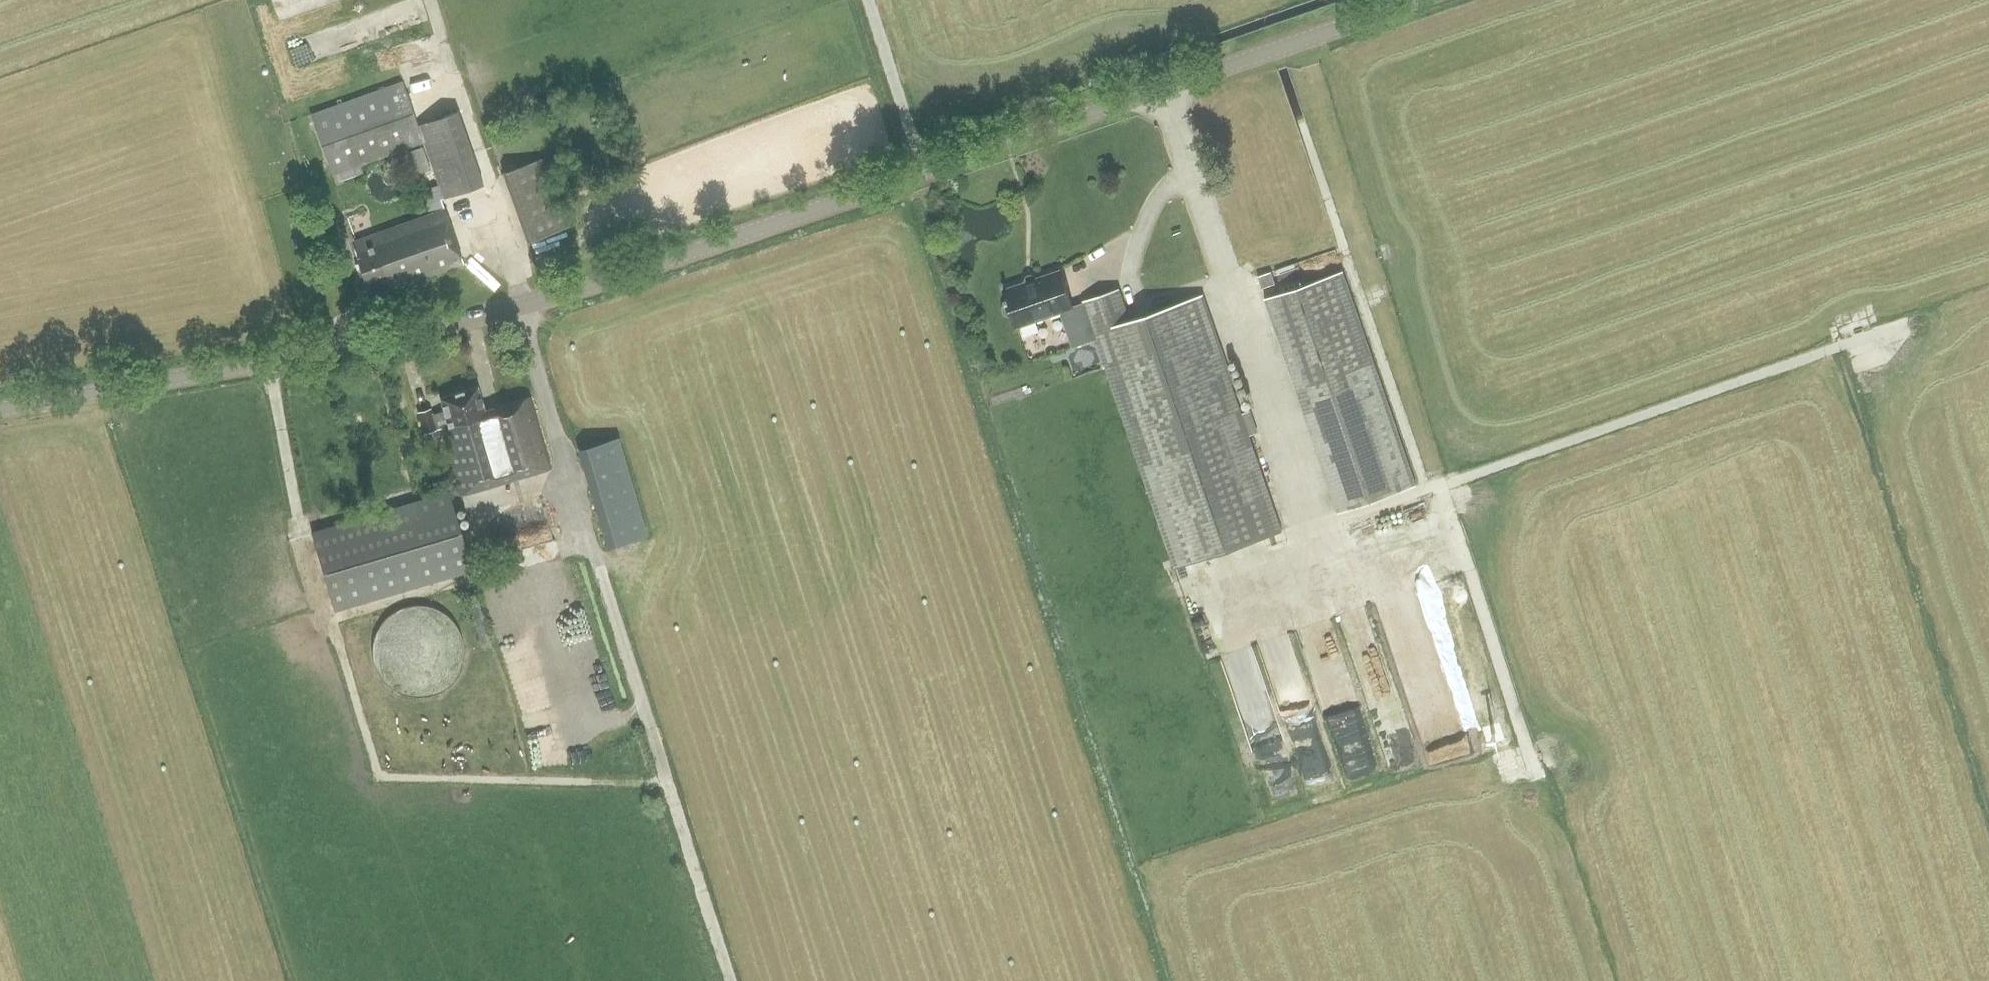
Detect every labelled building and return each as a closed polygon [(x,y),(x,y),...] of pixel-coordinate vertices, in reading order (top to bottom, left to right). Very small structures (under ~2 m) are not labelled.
[(332,174),(397,151),(408,182),(417,179),(430,214),(354,240),(355,243),(354,244),(358,256),(357,256),(366,282),(370,280),(375,294),(463,264),(440,199),(483,184),(458,111),(418,125),(403,82),(311,114),(332,174)] [(527,241),(569,226),(546,157),(503,172),(527,241)] [(1003,290),(1007,301),(1006,302),(1005,303),(1003,304),(1003,306),(1002,307),(1002,308),(1002,310),(1003,311),(1003,313),(1004,314),(1005,315),(1006,315),(1008,316),(1009,316),(1011,316),(1012,316),(1016,327),(1061,312),(1072,347),(1096,338),(1175,567),(1282,530),(1201,296),(1130,320),(1119,289),(1083,301),(1084,303),(1072,307),(1060,270),(1036,278),(1035,277),(1034,276),(1033,275),(1032,275),(1031,274),(1030,274),(1028,275),(1027,275),(1026,276),(1025,277),(1025,278),(1024,279),(1024,280),(1024,281),(1025,282),(1003,290)] [(1338,511),(1416,485),(1343,271),(1265,297),(1338,511)] [(1262,288),(1275,283),(1271,272),(1258,277),(1262,288)] [(462,494),(549,468),(528,398),(484,411),(477,387),(440,398),(444,411),(432,415),(430,408),(418,412),(424,433),(442,428),(462,494)] [(579,450),(608,547),(647,535),(619,438),(579,450)] [(447,493),(312,533),(335,610),(470,569),(447,493)] [(462,664),(464,655),(464,647),(462,638),(459,630),(454,623),(448,616),(441,611),(433,608),(425,606),(416,605),(407,607),(399,609),(392,614),(385,619),(380,626),(376,634),(373,642),(372,651),(373,660),(376,668),(380,676),(385,683),(392,688),(399,693),(408,695),(416,697),(425,696),(433,694),(441,691),(448,685),(454,679),(459,672),(462,664)] [(1287,745),(1259,650),(1248,653),(1249,657),(1229,663),(1232,672),(1241,669),(1244,679),(1236,681),(1244,706),(1251,704),(1257,726),(1261,724),(1269,751),(1287,745)] [(1435,759),(1475,747),(1462,703),(1452,706),(1449,698),(1435,703),(1433,698),(1418,703),(1435,759)]
